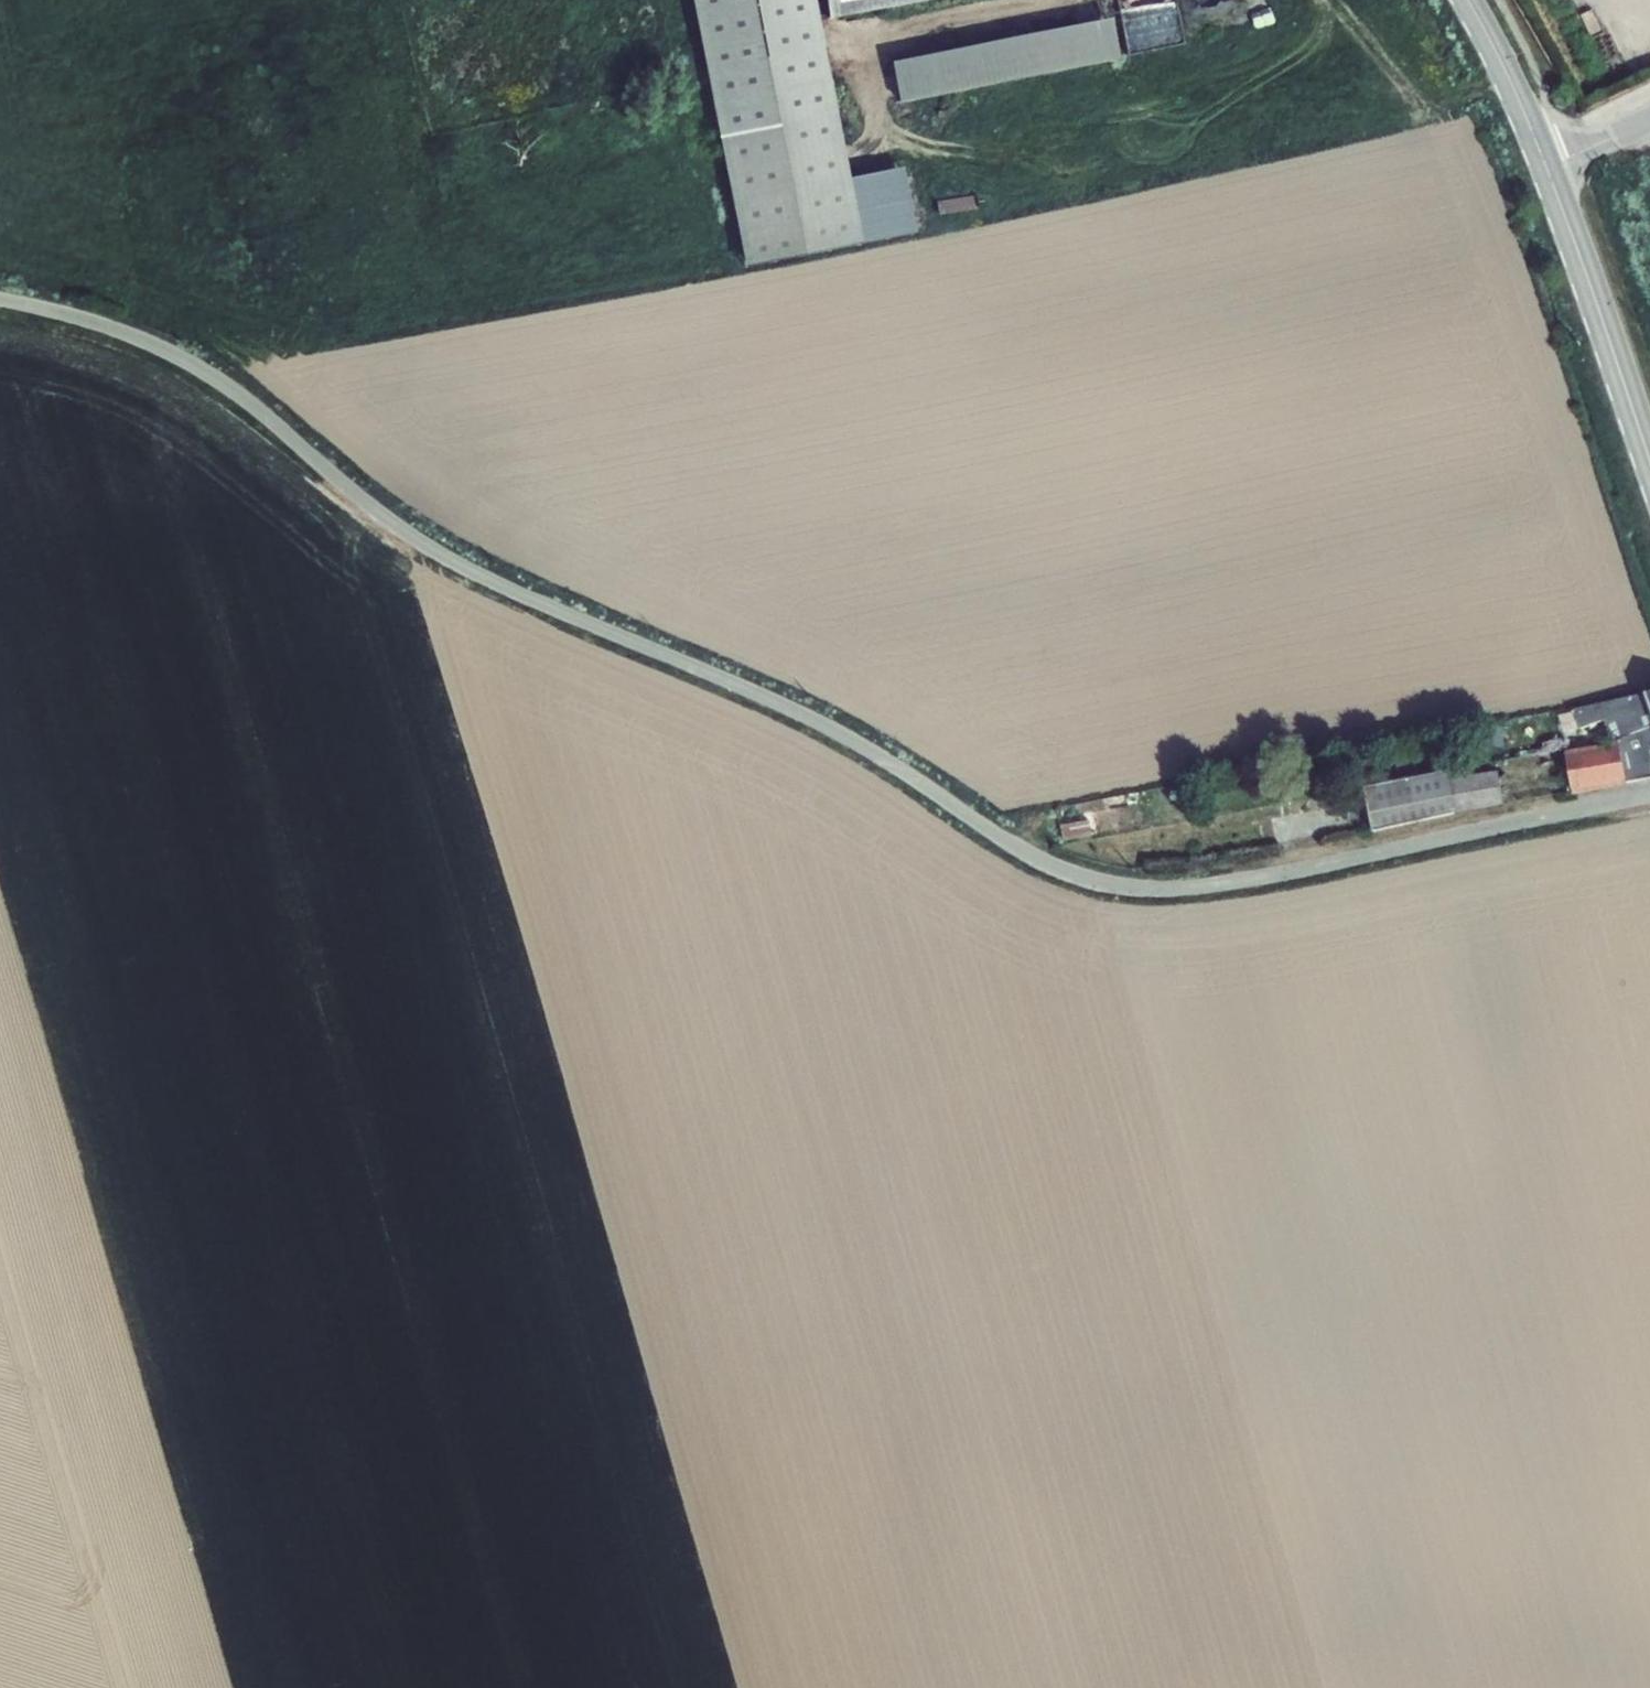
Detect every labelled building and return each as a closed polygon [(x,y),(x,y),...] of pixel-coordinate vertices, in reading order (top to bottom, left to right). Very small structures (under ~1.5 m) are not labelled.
[(722,88),(837,65),(822,0),(824,0),(703,0),(722,88)] [(908,81),(1126,34),(1118,0),(1094,0),(900,42),(908,81)] [(837,65),(722,88),(756,248),(925,213),(911,145),(856,157),(837,65)] [(1581,706),(1585,739),(1620,732),(1649,724),(1649,691),(1632,695),(1581,706)] [(1569,789),(1596,784),(1649,772),(1649,724),(1620,732),(1585,739),(1560,744),(1569,789)] [(1362,783),(1371,829),(1500,803),(1491,763),(1443,772),(1442,767),(1362,783)]
